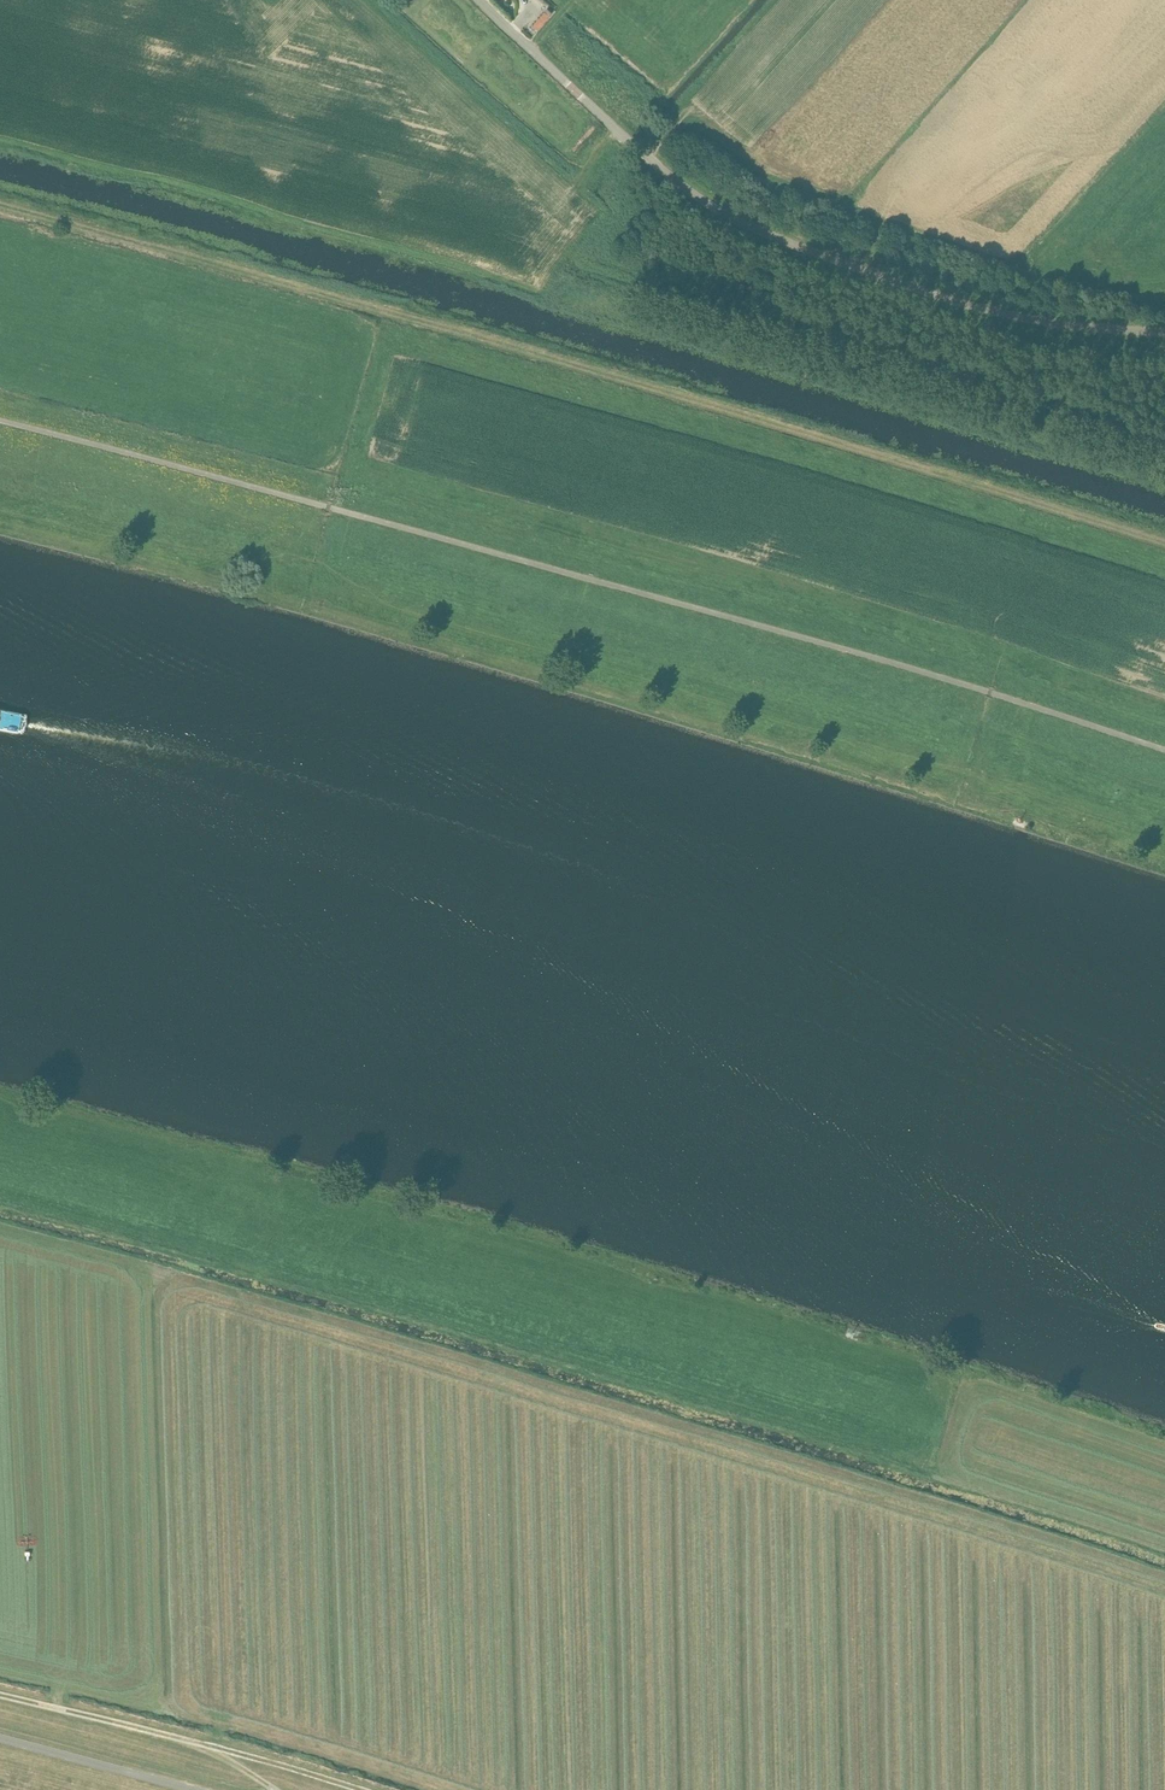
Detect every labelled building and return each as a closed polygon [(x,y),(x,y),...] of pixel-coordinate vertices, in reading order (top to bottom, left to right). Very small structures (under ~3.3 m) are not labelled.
[(544,13),(539,19),(531,28),(536,33),(549,18),(544,13)]
